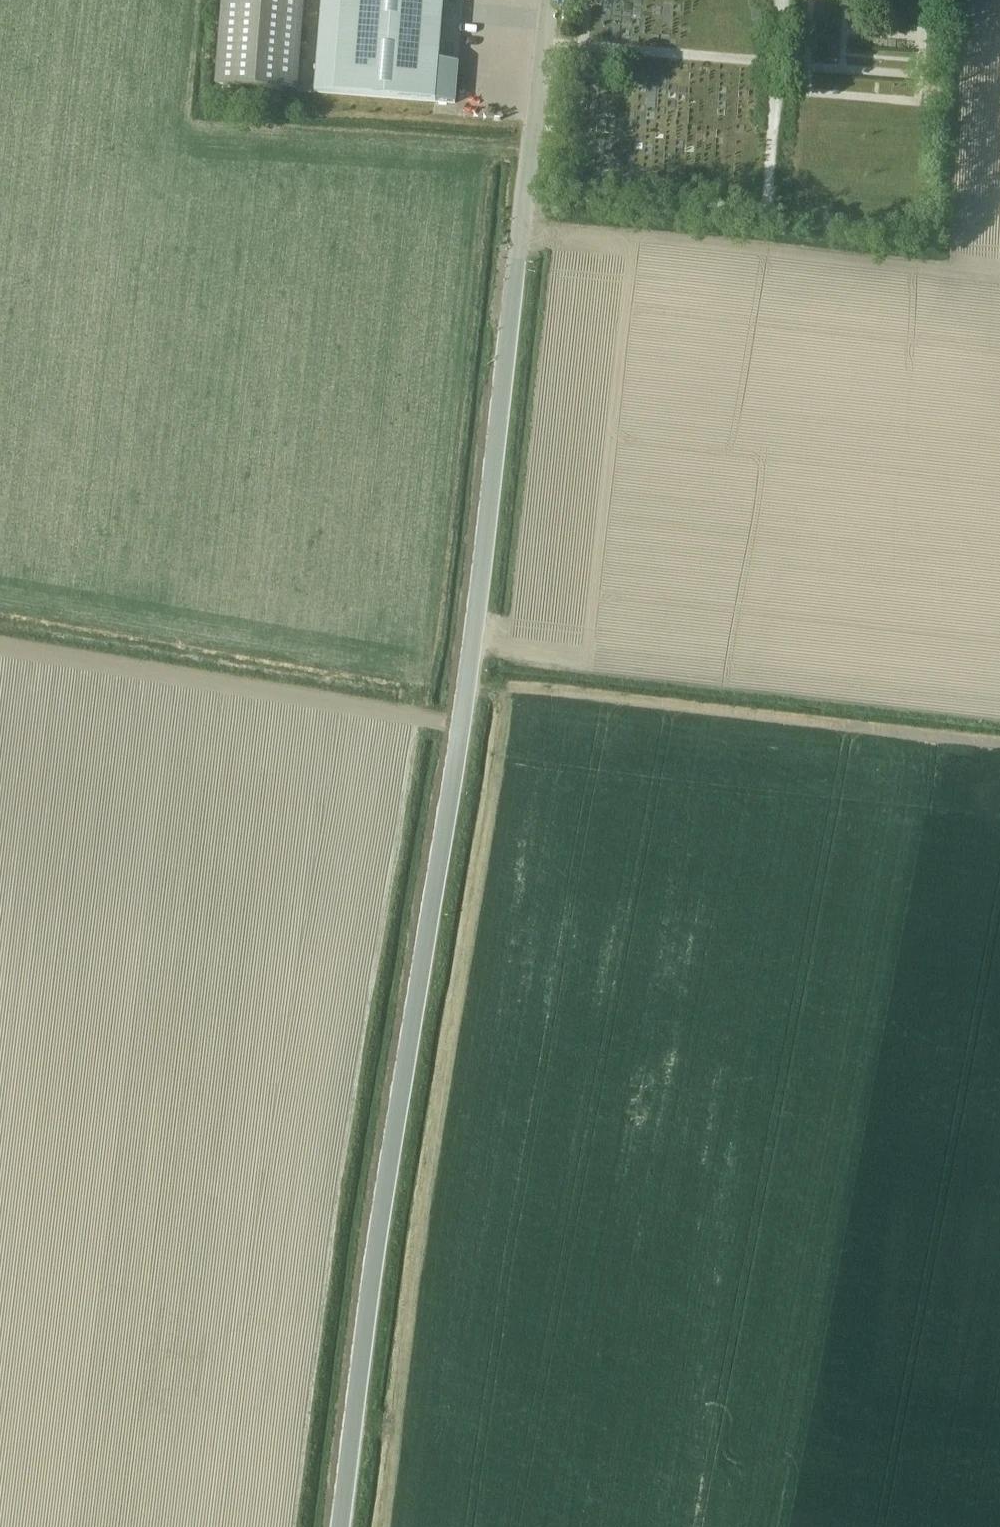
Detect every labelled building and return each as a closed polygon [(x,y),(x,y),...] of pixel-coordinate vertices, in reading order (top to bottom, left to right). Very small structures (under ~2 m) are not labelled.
[(304,0),(221,0),(214,84),(297,91),(304,0)] [(314,92),(454,103),(458,62),(438,61),(443,0),(322,0),(314,92)]
